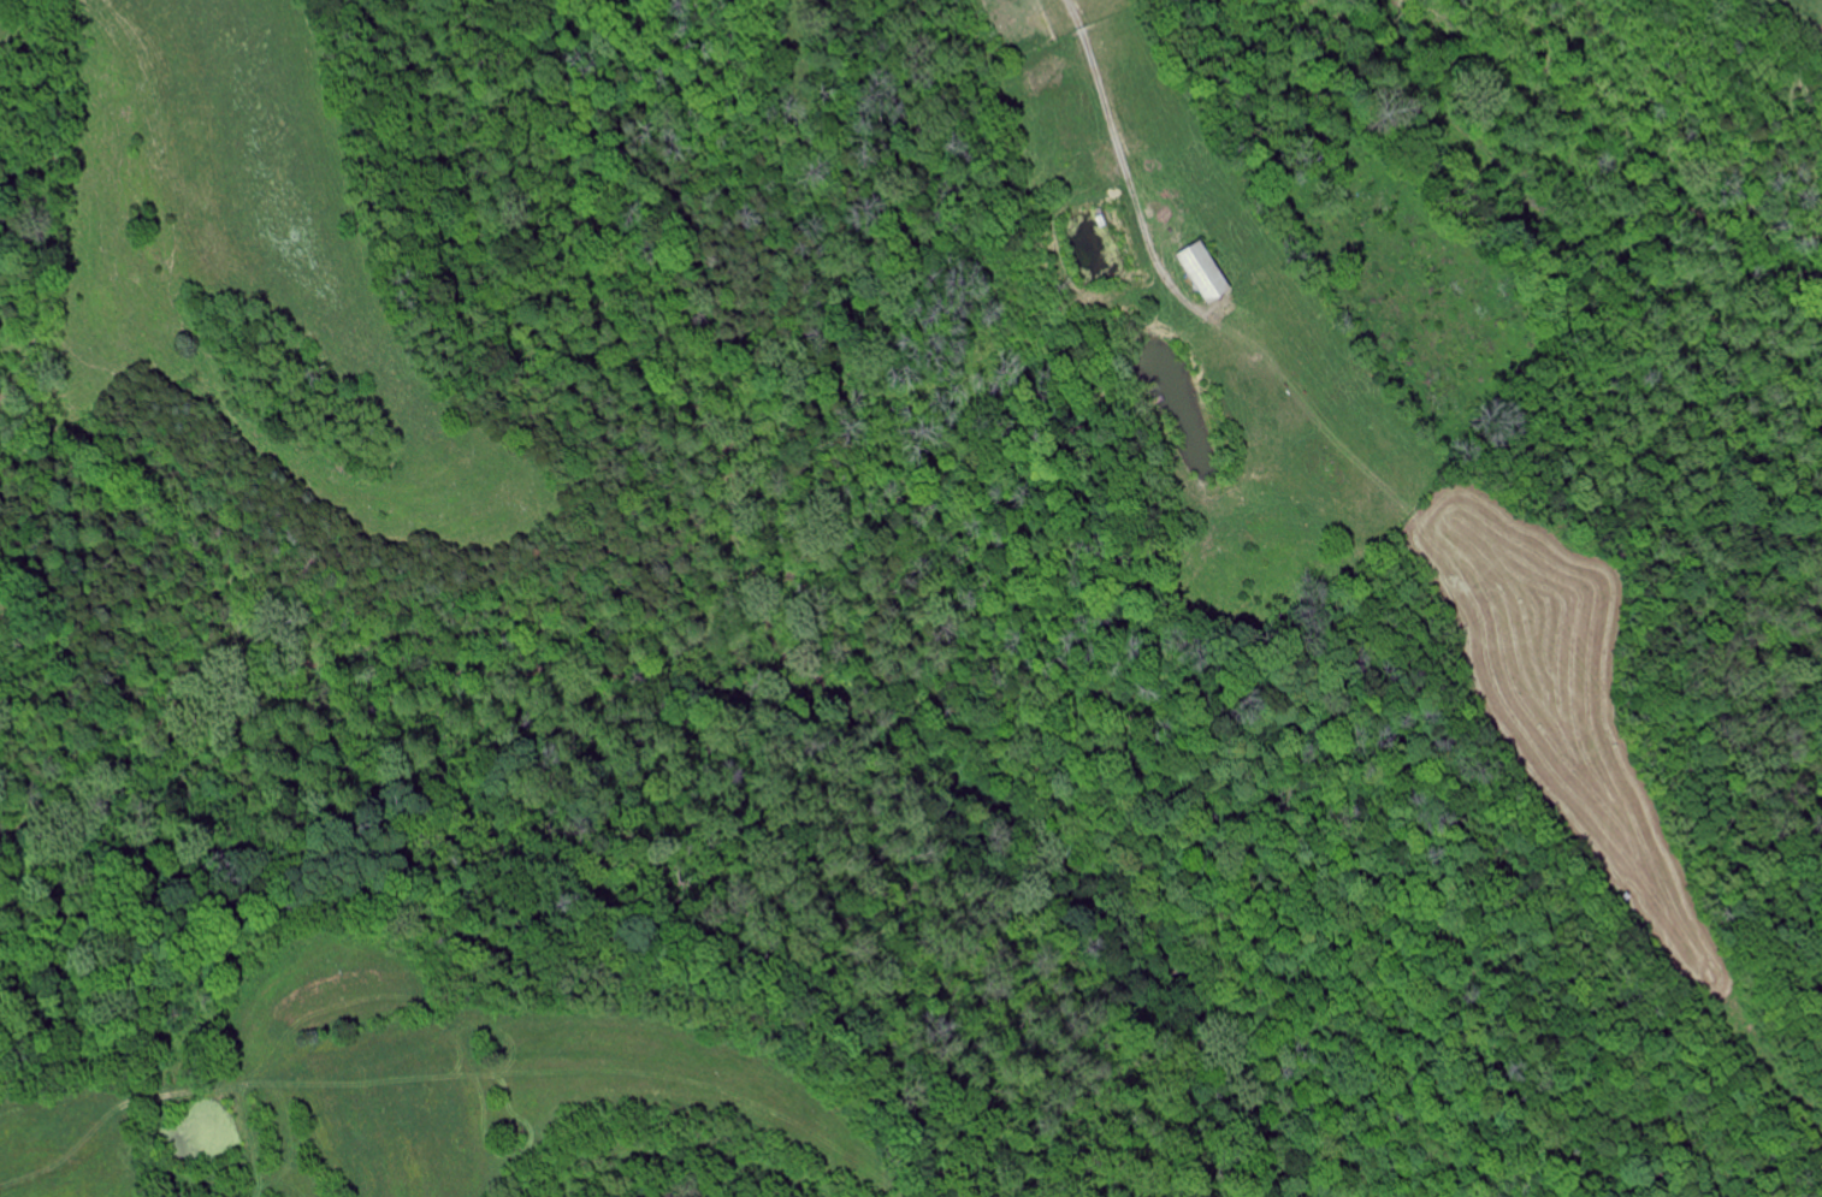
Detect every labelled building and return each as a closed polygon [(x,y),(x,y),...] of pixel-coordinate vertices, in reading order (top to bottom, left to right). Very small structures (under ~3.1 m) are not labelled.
[(1167,256),(1198,304),(1221,289),(1190,241),(1167,256)]
